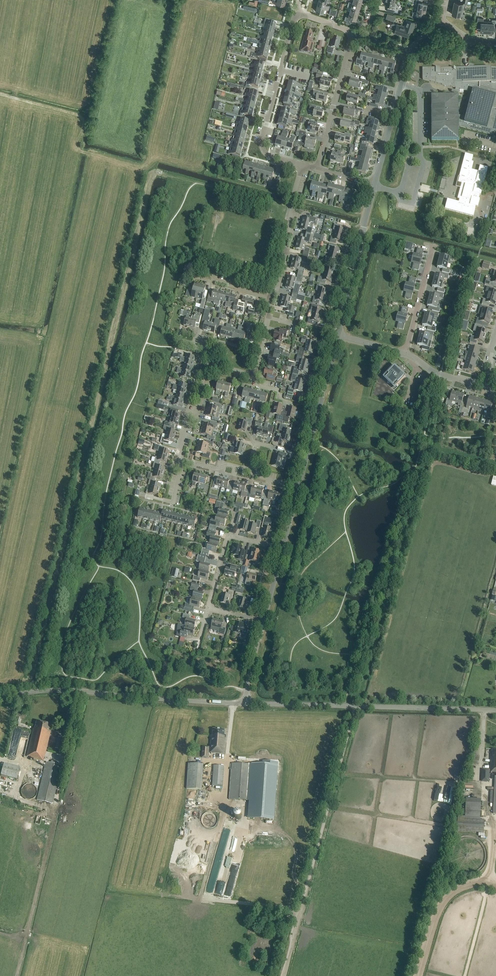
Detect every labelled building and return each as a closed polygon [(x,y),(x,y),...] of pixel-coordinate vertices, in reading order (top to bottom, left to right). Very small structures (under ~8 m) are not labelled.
[(384,3),(389,4),(389,7),(388,7),(387,11),(394,12),(395,9),(397,3),(395,3),(395,0),(385,0),(384,3)] [(422,0),(416,0),(416,4),(418,4),(417,8),(426,10),(427,4),(422,3),(422,0)] [(454,1),(453,8),(464,10),(464,6),(466,6),(467,0),(465,0),(465,3),(454,1)] [(328,9),(329,7),(317,4),(316,11),(323,13),(325,8),(328,9)] [(358,14),(360,8),(348,4),(347,6),(348,7),(347,11),(350,11),(358,14)] [(424,16),(426,10),(417,8),(417,12),(413,12),(412,17),(419,19),(419,15),(424,16)] [(462,16),(462,19),(464,20),(465,14),(463,14),(464,10),(453,8),(452,14),(462,16)] [(356,20),(358,14),(350,11),(349,15),(346,15),(344,20),(347,21),(346,23),(351,25),(351,22),(350,22),(351,18),(356,20)] [(393,21),(396,15),(387,13),(385,19),(393,21)] [(487,32),(487,22),(487,21),(483,21),(483,18),(478,17),(476,27),(480,27),(480,31),(481,32),(487,32)] [(266,29),(275,31),(276,25),(271,24),(272,20),(265,19),(263,25),(258,24),(258,27),(266,29)] [(412,32),(414,24),(415,22),(407,19),(404,26),(401,25),(401,26),(397,24),(396,25),(396,24),(393,23),(392,24),(391,23),(390,28),(391,28),(391,29),(395,31),(394,33),(399,35),(399,34),(407,36),(408,34),(410,34),(411,31),(412,32)] [(487,32),(493,32),(494,27),(495,27),(495,20),(492,19),(492,21),(487,21),(487,22),(487,32)] [(311,42),(313,34),(312,34),(312,32),(308,31),(306,37),(304,36),(300,51),(308,53),(308,52),(312,53),(314,43),(311,42)] [(338,49),(340,40),(334,38),(331,48),(328,47),(326,53),(332,55),(334,48),(338,49)] [(270,48),(271,42),(260,40),(259,42),(251,40),(250,43),(258,45),(262,46),(270,48)] [(268,54),(270,48),(262,46),(258,45),(257,51),(257,52),(260,52),(268,54)] [(267,60),(268,54),(260,52),(257,52),(257,55),(254,54),(247,52),(246,56),(250,57),(249,58),(253,58),(253,57),(267,60)] [(365,63),(368,54),(365,54),(365,55),(362,54),(361,58),(358,57),(356,64),(365,67),(365,63)] [(377,66),(379,57),(377,56),(376,58),(373,57),(370,68),(373,69),(374,65),(377,66)] [(388,69),(390,60),(388,59),(388,61),(384,60),(381,73),(380,75),(383,76),(385,68),(388,69)] [(255,69),(263,71),(264,65),(261,64),(262,62),(255,60),(254,62),(256,63),(255,66),(252,65),(251,68),(254,69),(255,69)] [(472,65),(470,64),(467,65),(466,66),(468,65),(469,65),(469,68),(456,68),(454,68),(441,68),(436,67),(436,68),(423,68),(423,79),(420,78),(420,79),(456,89),(454,97),(431,97),(432,141),(459,141),(459,127),(492,136),(493,133),(495,134),(495,68),(473,68),(473,65),(474,65),(472,65)] [(330,89),(331,82),(321,79),(322,75),(317,74),(316,78),(318,79),(317,82),(321,83),(320,86),(321,86),(320,89),(328,91),(328,88),(330,89)] [(258,88),(260,82),(251,80),(251,84),(247,83),(246,85),(250,86),(258,88)] [(351,80),(349,87),(358,89),(360,90),(361,84),(360,83),(351,80)] [(378,94),(387,96),(388,93),(387,93),(387,90),(376,87),(376,90),(379,91),(378,94)] [(295,93),(296,90),(286,88),(285,91),(287,91),(286,94),(299,97),(300,94),(295,93)] [(249,97),(257,100),(258,94),(247,91),(246,94),(245,97),(248,98),(249,97)] [(318,94),(314,93),(313,96),(317,97),(316,100),(326,103),(328,96),(318,94)] [(357,104),(358,98),(348,95),(346,102),(357,104)] [(292,104),(293,101),(283,98),(283,100),(284,101),(283,104),(296,108),(297,105),(292,104)] [(384,104),(384,101),(373,98),(373,101),(376,102),(375,105),(370,103),(369,106),(377,109),(378,106),(384,107),(385,105),(384,104)] [(322,119),(324,112),(315,110),(316,107),(310,106),(309,112),(314,113),(313,117),(322,119)] [(362,112),(362,109),(357,107),(356,111),(345,108),(344,112),(345,113),(344,115),(354,118),(354,114),(358,115),(358,112),(362,112)] [(252,117),(254,111),(246,109),(245,109),(243,109),(242,112),(241,112),(240,114),(240,116),(243,117),(243,115),(252,117)] [(288,119),(289,117),(279,114),(279,116),(280,117),(279,120),(292,123),(293,121),(288,119)] [(378,122),(378,119),(369,117),(367,122),(370,123),(370,126),(379,129),(379,126),(378,126),(379,122),(378,122)] [(240,126),(248,128),(249,122),(241,120),(240,123),(237,122),(236,125),(237,125),(240,126)] [(318,133),(320,127),(316,126),(317,123),(309,121),(308,127),(311,127),(309,132),(314,133),(314,132),(318,133)] [(354,124),(351,124),(351,123),(342,121),(340,127),(349,129),(350,127),(353,128),(354,125),(359,127),(360,123),(354,121),(354,124)] [(246,134),(248,128),(240,126),(237,125),(236,128),(235,128),(234,131),(236,131),(238,132),(238,131),(246,134)] [(238,131),(238,132),(236,131),(235,134),(234,134),(233,136),(234,137),(237,137),(245,139),(246,134),(238,131)] [(375,137),(376,134),(365,131),(364,133),(367,134),(367,137),(376,140),(376,137),(375,137)] [(300,134),(298,142),(302,143),(302,142),(306,143),(305,145),(304,147),(313,150),(313,147),(314,147),(316,141),(307,138),(306,137),(305,136),(306,133),(300,132),(300,134)] [(274,140),(273,145),(276,146),(275,147),(277,148),(278,147),(281,147),(285,134),(282,134),(281,138),(278,138),(275,137),(274,140)] [(354,137),(351,136),(345,134),(344,137),(336,135),(335,142),(343,144),(344,140),(350,142),(350,139),(353,140),(354,137)] [(237,137),(234,137),(233,140),(232,140),(231,142),(233,143),(235,143),(243,145),(245,139),(237,137)] [(289,141),(286,150),(288,151),(288,150),(292,150),(295,137),(293,137),(291,141),(289,141)] [(375,142),(376,140),(367,137),(366,141),(363,140),(361,145),(369,147),(369,144),(373,145),(374,142),(375,142)] [(235,143),(233,143),(232,146),(231,146),(230,148),(231,149),(233,149),(234,149),(242,151),(243,145),(235,143)] [(362,155),(371,157),(372,155),(371,154),(372,151),(368,150),(369,148),(361,146),(360,151),(363,152),(362,155)] [(240,157),(242,151),(234,149),(233,149),(231,149),(230,152),(229,152),(228,154),(232,155),(232,157),(238,159),(238,157),(240,157)] [(337,163),(340,152),(338,151),(337,153),(333,152),(332,156),(329,155),(328,159),(331,160),(330,163),(333,163),(333,162),(337,163)] [(340,152),(337,163),(340,164),(340,165),(343,166),(345,157),(341,156),(342,152),(340,152)] [(473,156),(465,154),(458,183),(461,184),(457,199),(459,200),(459,203),(447,200),(445,210),(473,217),(476,207),(478,207),(480,199),(479,199),(480,195),(481,195),(488,168),(480,166),(478,172),(471,170),(473,163),(472,162),(473,156)] [(368,166),(369,162),(357,160),(357,162),(360,163),(359,166),(368,168),(369,166),(368,166)] [(249,171),(251,163),(245,162),(243,170),(246,171),(245,174),(248,175),(249,171)] [(255,173),(257,165),(251,163),(249,171),(252,172),(251,176),(254,177),(255,173)] [(260,175),(263,167),(257,165),(255,173),(258,174),(257,178),(257,177),(256,180),(259,181),(260,178),(261,175),(260,175)] [(265,180),(269,168),(263,167),(260,175),(261,175),(264,176),(263,179),(265,180)] [(269,168),(265,180),(264,186),(266,187),(269,177),(272,178),(275,169),(272,169),(269,168)] [(277,190),(280,178),(278,178),(277,181),(274,180),(272,188),(277,190)] [(329,186),(328,186),(326,185),(326,187),(323,186),(320,199),(322,199),(323,195),(326,195),(327,194),(329,186)] [(337,196),(340,186),(337,186),(337,187),(334,187),(331,200),(333,200),(334,196),(337,196)] [(348,199),(350,189),(348,189),(348,190),(344,189),(341,202),(344,203),(345,198),(348,199)] [(350,189),(348,199),(350,200),(349,204),(355,206),(355,203),(356,204),(358,194),(355,193),(355,192),(352,191),(352,190),(350,189)] [(302,224),(310,226),(313,227),(313,224),(316,225),(318,219),(307,217),(307,220),(303,219),(302,224)] [(310,229),(310,226),(302,224),(300,230),(307,231),(306,236),(313,238),(315,231),(310,229)] [(342,226),(335,224),(333,230),(336,230),(335,234),(343,236),(345,230),(342,229),(342,226)] [(342,242),(343,236),(335,234),(334,237),(331,237),(330,242),(336,244),(337,241),(342,242)] [(311,245),(313,238),(306,236),(305,240),(298,238),(297,244),(305,246),(306,243),(311,245)] [(305,249),(305,246),(297,244),(295,249),(304,251),(303,255),(308,257),(310,250),(305,249)] [(329,254),(338,256),(340,250),(334,249),(335,246),(329,245),(328,250),(330,251),(329,254)] [(418,271),(424,250),(417,248),(416,254),(413,253),(411,263),(413,264),(412,269),(418,271)] [(336,262),(338,256),(329,254),(328,258),(326,257),(325,263),(331,264),(331,261),(336,262)] [(439,262),(448,264),(449,259),(454,260),(455,256),(447,254),(446,257),(441,256),(441,255),(439,262)] [(306,264),(308,257),(303,255),(301,260),(293,258),(292,263),(300,265),(301,263),(306,264)] [(488,270),(490,263),(484,261),(482,268),(488,270)] [(447,270),(448,264),(439,262),(437,268),(438,268),(443,269),(442,272),(449,274),(450,271),(447,270)] [(300,268),(300,265),(292,263),(290,268),(299,271),(298,275),(303,276),(305,269),(300,268)] [(324,274),(333,277),(334,271),(329,269),(330,266),(324,265),(323,271),(325,271),(324,274)] [(434,281),(443,283),(444,278),(448,279),(449,275),(442,273),(441,276),(436,275),(436,274),(434,281)] [(331,283),(333,277),(324,274),(323,278),(319,277),(317,282),(319,283),(325,284),(326,281),(331,283)] [(301,283),(303,276),(298,275),(296,279),(288,277),(287,282),(295,285),(296,282),(301,283)] [(411,300),(416,279),(410,277),(408,283),(405,283),(403,292),(406,293),(405,298),(411,300)] [(493,277),(492,280),(487,278),(486,279),(485,284),(493,287),(494,283),(495,284),(495,278),(493,277)] [(442,289),(443,283),(434,281),(432,287),(432,288),(433,287),(438,288),(437,291),(444,293),(445,290),(442,289)] [(302,286),(295,285),(287,282),(285,288),(294,290),(292,294),(298,296),(300,287),(302,287),(302,286)] [(197,299),(200,285),(195,284),(193,292),(190,291),(188,297),(197,299)] [(200,285),(197,299),(202,300),(200,309),(203,309),(206,299),(203,298),(206,287),(200,285)] [(317,294),(326,297),(328,291),(322,289),(323,286),(317,285),(316,290),(318,291),(317,294)] [(495,299),(495,292),(492,291),(493,288),(487,287),(485,292),(489,293),(488,296),(495,299)] [(216,305),(219,292),(214,290),(212,295),(209,294),(208,301),(211,302),(211,299),(215,300),(214,304),(216,305)] [(223,302),(225,293),(219,292),(216,305),(219,305),(220,301),(223,302)] [(228,308),(231,295),(225,293),(223,302),(226,303),(225,307),(228,308)] [(429,300),(438,303),(439,297),(443,298),(444,295),(437,293),(436,296),(431,294),(429,300)] [(305,297),(298,296),(292,294),(291,298),(283,296),(282,302),(290,304),(291,301),(296,303),(297,300),(304,302),(305,297)] [(324,303),(326,297),(317,294),(316,298),(314,297),(313,303),(318,304),(319,301),(324,303)] [(237,311),(239,302),(236,301),(237,296),(231,295),(228,308),(231,308),(231,307),(234,308),(233,310),(237,311)] [(495,301),(495,299),(488,296),(487,300),(483,299),(482,304),(488,306),(489,303),(495,305),(495,301)] [(247,308),(249,299),(243,298),(242,303),(239,302),(237,311),(243,313),(244,307),(247,308)] [(249,299),(247,308),(246,311),(249,312),(248,314),(257,316),(258,311),(255,310),(256,307),(253,306),(254,301),(249,299)] [(437,308),(438,303),(429,300),(427,307),(428,306),(433,308),(432,311),(439,313),(440,309),(437,308)] [(289,307),(290,304),(282,302),(280,307),(285,309),(285,312),(288,313),(287,315),(293,316),(295,308),(289,307)] [(312,315),(321,317),(322,311),(317,310),(318,307),(312,305),(310,311),(313,311),(312,315)] [(481,315),(491,318),(493,312),(486,310),(487,307),(480,306),(479,311),(482,312),(481,315)] [(403,330),(409,309),(402,308),(401,313),(398,313),(395,322),(398,323),(397,328),(403,330)] [(189,327),(192,316),(192,315),(192,316),(190,315),(190,313),(181,310),(180,316),(186,317),(184,326),(189,327)] [(202,323),(205,324),(203,330),(209,332),(211,323),(208,323),(209,318),(210,311),(205,310),(202,323)] [(426,313),(424,320),(433,322),(437,323),(438,317),(439,314),(432,312),(431,315),(426,314),(426,313)] [(195,316),(192,316),(189,327),(195,328),(196,324),(199,325),(202,316),(196,314),(195,316)] [(319,323),(321,317),(312,315),(311,318),(309,317),(307,323),(314,325),(315,322),(319,323)] [(481,315),(480,319),(477,318),(476,324),(482,326),(483,322),(489,324),(491,318),(481,315)] [(211,323),(209,332),(214,333),(216,326),(219,327),(221,321),(215,320),(214,324),(211,323)] [(424,320),(422,326),(423,326),(428,327),(427,330),(435,332),(436,328),(432,327),(433,322),(424,320)] [(232,339),(234,331),(235,328),(232,327),(233,323),(230,323),(230,325),(229,325),(226,338),(232,339)] [(226,338),(229,325),(227,324),(225,329),(222,328),(220,336),(226,338)] [(476,335),(485,337),(487,332),(480,330),(481,327),(475,325),(473,331),(477,332),(476,335)] [(238,341),(241,328),(238,327),(237,332),(234,331),(232,339),(238,341)] [(241,328),(238,341),(244,342),(246,334),(243,333),(244,328),(241,328)] [(286,338),(288,332),(282,330),(281,333),(275,332),(274,337),(277,338),(276,341),(281,342),(283,337),(286,338)] [(419,339),(432,342),(433,337),(434,333),(427,331),(426,334),(421,333),(421,332),(420,333),(419,339)] [(484,343),(485,337),(476,335),(475,337),(472,336),(470,342),(476,344),(477,341),(484,343)] [(306,347),(314,349),(315,343),(307,341),(308,338),(303,337),(301,343),(306,344),(306,347)] [(429,351),(432,342),(419,339),(417,346),(418,346),(418,345),(423,346),(422,349),(429,351)] [(273,354),(281,356),(283,350),(280,349),(280,347),(272,344),(270,351),(273,352),(273,354)] [(468,352),(478,355),(480,349),(468,346),(467,349),(469,349),(468,352)] [(313,354),(314,349),(306,347),(305,349),(300,348),(298,355),(303,356),(304,352),(313,354)] [(477,361),(478,355),(468,352),(468,355),(466,355),(465,357),(477,361)] [(280,363),(281,356),(273,354),(272,356),(269,355),(267,363),(269,364),(268,365),(275,367),(276,362),(280,363)] [(180,359),(194,363),(195,357),(186,355),(185,358),(181,357),(180,359)] [(302,361),(303,356),(298,355),(296,362),(301,363),(300,366),(309,368),(310,363),(302,361)] [(475,367),(477,361),(465,357),(464,360),(466,361),(465,364),(475,367)] [(193,368),(194,363),(180,359),(179,362),(184,363),(183,366),(193,368)] [(473,372),(475,367),(465,364),(464,367),(462,366),(462,369),(473,372)] [(307,374),(309,368),(300,366),(300,369),(294,367),(293,374),(298,376),(299,371),(307,374)] [(396,386),(406,376),(394,366),(385,376),(387,377),(385,380),(392,387),(395,384),(396,386)] [(275,382),(277,376),(276,376),(277,374),(273,373),(274,370),(265,368),(263,376),(267,377),(266,379),(275,382)] [(190,380),(191,374),(177,370),(177,373),(181,374),(180,377),(190,380)] [(297,380),(298,376),(293,374),(291,381),(296,383),(295,385),(304,388),(305,382),(297,380)] [(173,387),(187,391),(188,385),(179,383),(178,386),(174,385),(173,387)] [(223,392),(225,384),(222,383),(222,384),(218,383),(216,390),(215,394),(218,395),(219,391),(223,392)] [(225,384),(223,392),(226,393),(225,397),(228,397),(229,394),(231,386),(227,385),(227,384),(225,384)] [(304,388),(295,385),(293,385),(292,387),(289,387),(288,392),(293,394),(294,391),(302,393),(304,388)] [(185,396),(187,391),(173,387),(172,390),(177,391),(176,394),(185,396)] [(247,404),(250,391),(244,389),(242,397),(245,398),(244,403),(247,404)] [(254,400),(256,392),(250,391),(247,404),(249,404),(251,400),(254,400)] [(455,403),(458,393),(452,391),(450,400),(447,399),(445,405),(451,406),(452,404),(452,402),(455,403)] [(458,393),(455,403),(458,404),(458,405),(461,406),(464,395),(458,393)] [(262,394),(258,407),(261,407),(262,403),(266,404),(268,395),(262,394)] [(472,408),(475,398),(469,396),(466,408),(469,409),(470,407),(472,408)] [(183,408),(184,402),(170,398),(167,398),(166,400),(174,402),(173,405),(183,408)] [(478,411),(481,400),(475,398),(472,408),(475,409),(475,410),(478,411)] [(484,411),(487,401),(481,400),(478,411),(481,412),(481,410),(484,411)] [(487,401),(484,411),(487,412),(486,414),(489,415),(493,403),(487,401)] [(207,411),(220,414),(221,409),(222,410),(223,406),(216,404),(215,407),(209,406),(207,411)] [(283,406),(276,404),(273,414),(277,415),(276,420),(282,422),(283,419),(284,413),(285,412),(282,411),(283,406)] [(284,413),(283,419),(282,422),(288,423),(289,418),(293,419),(294,416),(297,417),(298,416),(299,413),(299,412),(296,411),(296,409),(289,408),(288,413),(285,412),(284,413)] [(171,409),(169,417),(171,418),(179,420),(181,415),(178,414),(179,411),(171,409)] [(218,418),(220,414),(207,411),(206,415),(212,417),(211,420),(219,422),(220,419),(218,418)] [(179,420),(171,418),(169,417),(168,422),(165,422),(164,425),(174,428),(175,425),(178,426),(179,420)] [(251,426),(252,420),(246,419),(245,422),(240,421),(238,430),(245,432),(247,425),(251,426)] [(262,436),(264,428),(261,427),(262,423),(256,422),(255,427),(258,428),(257,435),(262,436)] [(203,429),(212,431),(212,429),(216,429),(216,427),(217,428),(218,425),(211,423),(210,426),(204,424),(203,429)] [(264,428),(262,436),(267,438),(269,432),(272,433),(274,427),(268,425),(268,423),(265,423),(264,428)] [(173,431),(174,428),(164,425),(163,429),(167,432),(166,435),(175,437),(176,432),(173,431)] [(282,435),(291,437),(292,432),(285,430),(286,426),(280,425),(279,431),(283,432),(282,435)] [(211,434),(212,431),(203,429),(201,434),(207,435),(207,438),(214,440),(215,437),(213,437),(214,435),(211,434)] [(166,435),(163,434),(160,443),(170,445),(173,443),(175,437),(166,435)] [(291,437),(282,435),(277,434),(276,437),(277,437),(276,442),(282,444),(282,441),(289,443),(291,437)] [(198,447),(207,450),(208,445),(213,446),(213,443),(206,441),(205,444),(199,442),(198,447)] [(244,451),(245,445),(233,442),(233,444),(236,445),(235,448),(244,451)] [(159,455),(168,457),(170,452),(163,450),(164,447),(158,446),(157,451),(160,452),(159,455)] [(206,452),(207,450),(198,447),(196,452),(203,454),(202,457),(209,459),(211,453),(206,452)] [(235,448),(232,448),(231,447),(229,453),(242,456),(244,451),(235,448)] [(286,458),(287,454),(280,452),(279,456),(275,455),(272,466),(280,468),(283,457),(286,458)] [(167,463),(168,457),(159,455),(158,458),(156,457),(154,463),(160,464),(160,461),(167,463)] [(159,467),(160,464),(154,463),(153,468),(155,469),(155,472),(164,474),(165,468),(159,467)] [(162,480),(164,474),(155,472),(154,474),(151,474),(151,476),(148,475),(147,479),(150,479),(155,481),(156,478),(162,480)] [(199,484),(201,475),(198,475),(195,474),(193,482),(192,486),(195,487),(196,483),(199,484)] [(201,475),(199,484),(198,488),(204,490),(203,492),(207,493),(209,486),(205,485),(207,478),(204,477),(204,476),(201,475)] [(218,487),(222,488),(224,479),(218,477),(217,480),(214,480),(212,488),(217,490),(218,487)] [(155,481),(150,479),(149,483),(148,485),(151,485),(150,488),(152,489),(159,491),(161,485),(155,483),(155,481)] [(230,491),(232,484),(229,483),(229,480),(224,479),(222,488),(227,489),(227,490),(230,491)] [(239,492),(241,483),(235,482),(235,485),(232,484),(230,491),(233,492),(233,491),(239,492)] [(247,495),(249,489),(246,488),(247,485),(241,483),(239,492),(242,493),(241,497),(246,498),(247,497),(247,495)] [(256,497),(258,488),(252,486),(252,489),(249,489),(247,495),(247,497),(249,498),(255,500),(256,497)] [(158,496),(159,491),(150,488),(149,491),(147,491),(146,493),(158,496)] [(264,500),(266,493),(263,492),(264,489),(258,488),(256,497),(261,498),(261,499),(264,500)] [(145,497),(146,494),(141,493),(140,492),(140,491),(136,490),(135,496),(135,497),(138,498),(138,496),(145,498),(145,499),(149,500),(150,499),(145,497)] [(273,501),(275,492),(270,491),(269,494),(266,493),(264,500),(263,505),(268,506),(270,500),(273,501)] [(281,506),(281,504),(283,498),(280,497),(281,494),(275,492),(273,501),(275,502),(274,507),(278,508),(278,505),(281,506)] [(227,518),(229,511),(223,509),(224,504),(217,502),(215,510),(219,511),(218,515),(227,518)] [(143,519),(146,510),(140,508),(138,518),(143,519)] [(166,521),(169,512),(163,511),(162,514),(160,523),(162,524),(163,521),(166,521)] [(247,532),(249,522),(243,520),(244,516),(240,515),(238,522),(241,523),(240,530),(247,532)] [(210,525),(209,528),(219,530),(220,524),(224,525),(226,518),(217,516),(215,520),(211,519),(210,525)] [(271,529),(268,528),(269,525),(266,524),(268,517),(265,517),(263,524),(264,528),(265,528),(262,537),(269,538),(270,536),(272,536),(273,531),(271,530),(271,529)] [(191,518),(188,527),(194,528),(196,519),(191,518)] [(259,529),(261,522),(257,521),(256,525),(250,523),(247,533),(255,535),(256,528),(259,529)] [(216,533),(208,531),(207,537),(211,538),(209,543),(219,545),(221,538),(215,536),(216,533)] [(216,553),(218,545),(207,543),(205,549),(203,549),(202,552),(201,555),(207,557),(208,554),(209,551),(216,553)] [(237,559),(243,561),(245,551),(241,550),(242,547),(236,545),(235,548),(233,547),(231,553),(234,553),(233,555),(237,556),(237,559)] [(259,560),(260,556),(259,555),(260,551),(253,550),(251,556),(250,556),(249,560),(256,562),(257,559),(259,560)] [(208,572),(210,565),(203,563),(204,560),(198,558),(196,562),(201,563),(199,570),(208,572)] [(238,574),(240,568),(231,565),(230,569),(226,568),(225,575),(234,577),(235,573),(238,574)] [(207,580),(209,573),(200,571),(198,577),(194,576),(193,580),(200,582),(201,578),(207,580)] [(246,580),(245,585),(250,586),(251,582),(255,583),(257,575),(248,573),(246,580)] [(199,589),(200,586),(192,583),(190,590),(194,591),(192,598),(202,600),(204,593),(197,591),(198,588),(199,589)] [(232,599),(233,593),(228,592),(228,595),(223,594),(221,603),(227,605),(229,599),(232,599)] [(249,603),(251,597),(248,596),(247,600),(241,598),(238,608),(245,609),(246,602),(249,603)] [(199,608),(201,601),(191,598),(190,605),(186,604),(185,607),(191,609),(192,606),(199,608)] [(194,628),(196,621),(189,619),(190,616),(183,614),(182,618),(186,619),(185,626),(194,628)] [(211,626),(210,630),(218,632),(218,634),(224,635),(226,628),(222,627),(223,622),(213,620),(211,626)] [(243,629),(244,625),(236,623),(235,627),(233,626),(231,627),(231,630),(231,631),(234,632),(233,632),(241,634),(240,639),(245,641),(248,629),(245,628),(245,630),(243,629)] [(195,629),(185,626),(184,631),(181,630),(181,632),(178,632),(177,636),(181,637),(178,646),(183,647),(185,638),(187,639),(188,635),(193,636),(195,629)] [(31,758),(44,762),(51,733),(48,732),(50,725),(36,722),(34,729),(33,728),(26,756),(31,757),(31,758)] [(225,754),(226,735),(224,735),(225,730),(213,729),(212,736),(211,735),(210,750),(209,750),(209,747),(203,747),(202,758),(208,758),(209,753),(210,753),(225,754)] [(62,750),(64,739),(58,737),(55,749),(62,750)] [(492,749),(492,756),(491,756),(490,770),(482,770),(482,782),(489,782),(489,773),(495,773),(495,750),(492,749)] [(46,762),(46,764),(37,801),(52,804),(61,766),(46,762)] [(17,779),(20,768),(4,763),(1,775),(17,779)] [(188,764),(187,789),(201,790),(203,765),(188,764)] [(249,801),(252,765),(232,764),(229,799),(249,801)] [(222,787),(224,767),(214,766),(212,786),(222,787)] [(480,820),(481,801),(466,800),(465,817),(458,816),(457,831),(483,833),(484,820),(480,820)] [(209,828),(210,828),(212,828),(213,827),(214,827),(215,826),(216,824),(217,823),(217,822),(217,820),(217,819),(217,818),(216,816),(215,815),(214,814),(213,814),(212,813),(210,813),(209,813),(208,813),(206,814),(205,814),(204,815),(203,816),(203,818),(202,819),(202,820),(202,822),(203,823),(203,824),(204,826),(205,826),(206,827),(208,828),(209,828)]
